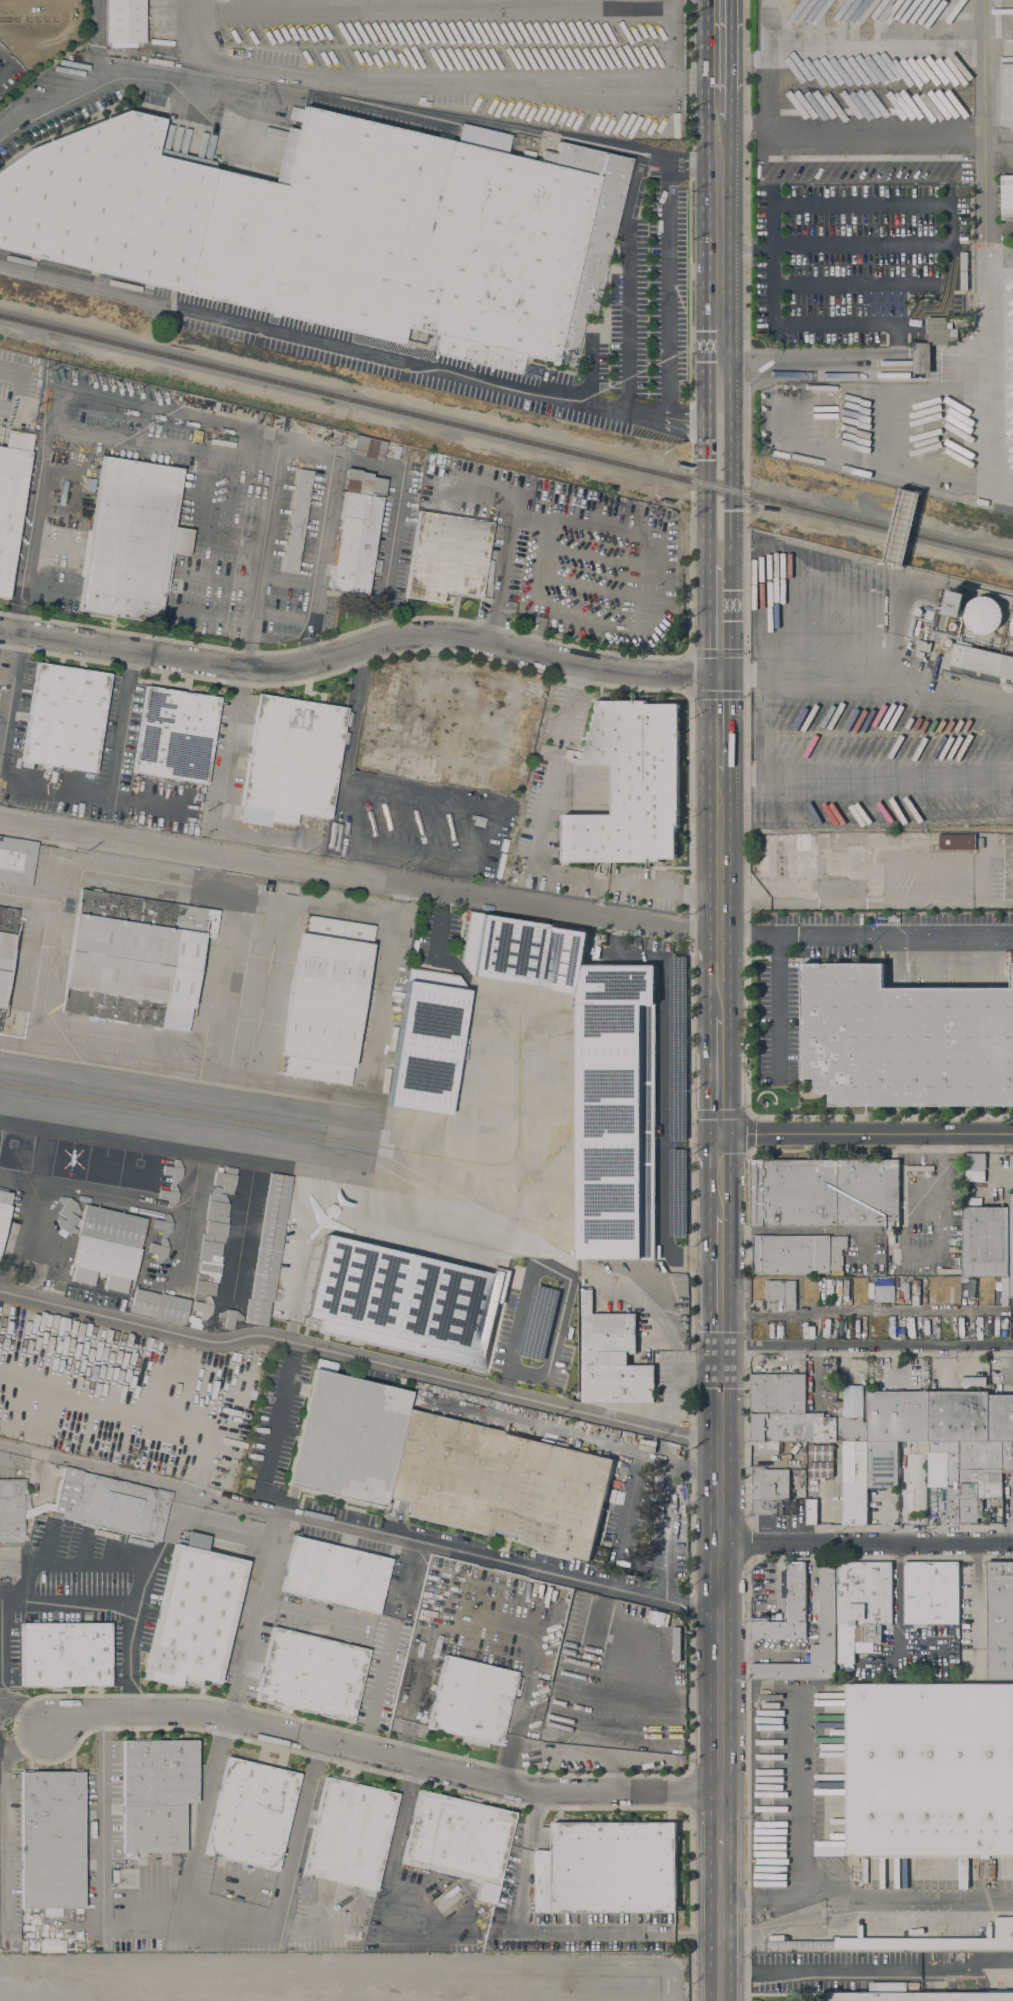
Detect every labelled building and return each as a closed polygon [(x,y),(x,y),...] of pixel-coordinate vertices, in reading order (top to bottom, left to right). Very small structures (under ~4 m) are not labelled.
[(104,43),(104,0),(144,0),(144,43),(136,43),(136,48),(109,48),(109,43),(104,43)] [(1012,40),(1012,0),(994,0),(1012,40)] [(1000,64),(1012,64),(1012,125),(1000,125),(1000,64)] [(400,344),(0,248),(0,169),(28,149),(126,110),(163,120),(154,155),(272,184),(286,127),(298,130),(299,126),(296,125),(297,121),(288,119),(291,107),(303,110),(304,107),(455,144),(460,123),(510,135),(505,154),(540,163),(542,151),(556,154),(559,142),(630,159),(593,315),(584,313),(574,354),(556,350),(553,363),(552,363),(551,365),(548,365),(549,362),(523,355),(518,375),(433,354),(437,335),(404,327),(400,344)] [(534,153),(533,159),(521,156),(523,150),(534,153)] [(1001,175),(1012,175),(1012,219),(1001,219),(1001,175)] [(968,290),(960,290),(960,252),(967,252),(968,290)] [(946,317),(946,329),(958,329),(958,341),(949,341),(949,344),(931,344),(931,373),(914,373),(914,342),(928,342),(928,317),(946,317)] [(7,599),(0,598),(0,447),(5,448),(8,430),(32,434),(30,452),(7,599)] [(386,442),(381,461),(351,454),(356,435),(386,442)] [(83,577),(78,576),(86,530),(90,531),(101,456),(181,469),(172,527),(192,530),(188,556),(173,553),(166,595),(162,594),(157,623),(77,611),(83,577)] [(382,498),(381,498),(371,559),(380,560),(378,573),(369,572),(365,596),(362,596),(361,601),(350,600),(350,594),(328,591),(345,479),(344,479),(346,468),(360,471),(360,472),(372,474),(371,477),(385,480),(382,498)] [(298,469),(313,471),(296,574),(282,572),(298,469)] [(426,512),(426,511),(427,512),(427,511),(429,512),(429,513),(443,515),(444,514),(446,514),(446,516),(464,519),(464,517),(466,517),(466,519),(492,523),(480,597),(470,595),(470,597),(443,593),(442,603),(404,598),(418,511),(426,512)] [(967,594),(961,617),(944,613),(950,589),(967,594)] [(1002,623),(1001,626),(999,628),(996,630),(993,632),(990,633),(987,634),(983,634),(980,634),(977,632),(974,631),(971,629),(969,626),(967,623),(966,620),(965,617),(965,613),(966,610),(967,607),(969,604),(971,601),(973,599),(976,597),(979,596),(983,595),(986,595),(989,596),(992,597),(995,599),(998,601),(1000,603),(1002,606),(1003,609),(1004,613),(1004,616),(1003,619),(1002,623)] [(952,645),(951,646),(949,646),(948,646),(946,645),(946,644),(945,642),(946,641),(947,639),(948,638),(950,638),(951,639),(952,640),(953,641),(953,643),(953,644),(952,645)] [(918,639),(932,642),(930,651),(916,648),(918,639)] [(955,642),(1012,656),(1012,679),(950,665),(955,642)] [(36,663),(110,674),(94,773),(21,761),(36,663)] [(161,688),(161,687),(165,688),(165,690),(182,692),(183,691),(189,692),(189,693),(219,698),(206,784),(132,773),(145,686),(161,688)] [(346,708),(329,818),(297,813),(294,831),(269,827),(239,822),(241,805),(240,805),(258,694),(346,708)] [(676,824),(676,858),(660,858),(660,862),(563,861),(563,815),(612,815),(613,765),(578,765),(594,700),(632,700),(646,700),(646,703),(679,704),(679,824),(676,824)] [(485,819),(483,828),(472,825),(474,816),(485,819)] [(938,849),(938,834),(975,834),(975,849),(938,849)] [(30,887),(0,882),(0,836),(37,842),(30,887)] [(91,891),(91,888),(100,890),(100,892),(218,911),(214,938),(203,937),(192,1008),(191,1008),(187,1032),(104,1019),(103,1024),(86,1021),(87,1016),(69,1014),(69,1016),(64,1015),(64,1013),(61,1012),(80,889),(91,891)] [(17,910),(0,1020),(0,907),(17,910)] [(579,1136),(579,993),(471,976),(460,961),(468,912),(589,932),(583,965),(655,965),(655,1135),(579,1136)] [(281,1075),(284,1057),(278,1056),(297,933),(303,934),(306,915),(374,926),(348,1086),(281,1075)] [(1011,963),(1012,963),(1012,1106),(830,1106),(830,1092),(824,1092),(815,1084),(815,1078),(802,1078),(802,1058),(804,1058),(804,1055),(802,1055),(802,986),(804,986),(803,983),(802,983),(802,963),(821,963),(821,965),(824,965),(824,964),(883,963),(884,988),(1011,988),(1011,963)] [(386,1106),(408,968),(457,976),(465,990),(468,991),(447,1116),(386,1106)] [(661,1259),(579,1259),(579,1136),(655,1135),(655,1245),(661,1245),(661,1259)] [(966,1169),(966,1154),(985,1154),(986,1169),(966,1169)] [(752,1160),(899,1159),(899,1226),(751,1226),(752,1160)] [(234,1188),(233,1188),(232,1195),(221,1193),(222,1186),(213,1185),(215,1172),(225,1174),(226,1167),(236,1169),(235,1176),(236,1176),(234,1188)] [(270,1173),(292,1177),(272,1302),(250,1299),(270,1173)] [(10,1207),(0,1249),(0,1188),(6,1190),(6,1193),(11,1194),(8,1206),(10,1207)] [(196,1274),(198,1274),(200,1261),(198,1260),(202,1234),(205,1234),(207,1221),(205,1220),(209,1191),(214,1192),(213,1195),(219,1196),(218,1202),(228,1204),(226,1217),(228,1217),(224,1244),(222,1243),(220,1257),(221,1257),(217,1282),(216,1282),(214,1296),(204,1295),(203,1302),(192,1300),(196,1274)] [(146,1219),(139,1249),(140,1250),(133,1281),(128,1279),(125,1294),(103,1289),(107,1274),(105,1274),(104,1277),(97,1276),(98,1272),(96,1272),(92,1286),(71,1281),(74,1266),(70,1265),(85,1205),(146,1219)] [(964,1276),(963,1207),(1009,1207),(1009,1277),(964,1276)] [(847,1236),(847,1248),(842,1248),(842,1270),(830,1270),(830,1273),(753,1273),(753,1259),(751,1259),(751,1250),(753,1250),(753,1235),(847,1236)] [(326,1236),(305,1316),(320,1319),(316,1332),(480,1374),(503,1281),(326,1236)] [(754,1300),(754,1281),(795,1280),(796,1310),(785,1310),(785,1300),(766,1300),(754,1300)] [(875,1286),(895,1286),(895,1302),(875,1302),(875,1286)] [(184,1325),(155,1318),(155,1317),(129,1311),(134,1289),(160,1295),(161,1294),(189,1300),(184,1325)] [(581,1402),(581,1290),(592,1290),(592,1313),(636,1313),(636,1354),(630,1354),(630,1351),(628,1351),(628,1365),(655,1365),(655,1387),(654,1387),(654,1402),(581,1402)] [(194,1301),(204,1303),(205,1296),(209,1296),(212,1304),(211,1314),(205,1320),(201,1320),(202,1312),(192,1310),(194,1301)] [(248,1299),(270,1302),(266,1326),(244,1323),(248,1299)] [(233,1310),(224,1310),(224,1328),(233,1329),(233,1310)] [(382,1511),(410,1394),(314,1371),(285,1487),(382,1511)] [(752,1373),(805,1373),(806,1413),(752,1414),(752,1373)] [(843,1441),(837,1441),(837,1416),(838,1416),(838,1401),(843,1401),(843,1385),(863,1385),(863,1422),(868,1421),(868,1441),(843,1441)] [(868,1421),(868,1391),(929,1391),(929,1441),(898,1441),(868,1441),(868,1421)] [(929,1441),(929,1391),(989,1391),(989,1394),(989,1442),(959,1441),(929,1441)] [(989,1394),(1012,1394),(1012,1442),(1003,1442),(989,1442),(989,1394)] [(408,1409),(615,1459),(590,1560),(513,1542),(513,1539),(489,1534),(488,1536),(406,1516),(409,1504),(387,1499),(408,1409)] [(779,1441),(779,1442),(757,1442),(757,1441),(752,1440),(752,1414),(806,1413),(806,1441),(779,1441)] [(806,1413),(825,1413),(825,1416),(837,1416),(837,1441),(806,1441),(806,1413)] [(868,1441),(868,1488),(867,1488),(867,1524),(843,1524),(843,1441),(868,1441)] [(898,1441),(898,1488),(868,1488),(868,1441),(898,1441)] [(959,1522),(947,1522),(947,1486),(930,1486),(929,1441),(959,1441),(959,1522)] [(1003,1472),(1003,1498),(982,1498),(982,1518),(978,1518),(978,1523),(959,1523),(959,1522),(959,1441),(989,1442),(1003,1442),(1003,1472)] [(779,1454),(757,1454),(757,1442),(779,1442),(779,1454)] [(1003,1442),(1012,1442),(1012,1472),(1003,1472),(1003,1442)] [(833,1444),(834,1460),(809,1460),(809,1445),(833,1444)] [(927,1513),(907,1514),(907,1492),(899,1492),(899,1476),(908,1476),(907,1453),(926,1453),(927,1513)] [(833,1477),(808,1477),(808,1461),(833,1461),(833,1477)] [(64,1466),(82,1470),(82,1472),(121,1482),(121,1480),(128,1482),(128,1483),(156,1490),(156,1488),(173,1492),(171,1500),(169,1500),(158,1541),(63,1518),(62,1519),(56,1517),(57,1512),(53,1511),(54,1504),(64,1466)] [(789,1499),(782,1499),(782,1514),(758,1514),(758,1517),(751,1517),(751,1498),(752,1498),(752,1470),(789,1470),(789,1499)] [(247,1478),(253,1480),(251,1490),(244,1488),(247,1478)] [(24,1541),(0,1541),(0,1479),(25,1479),(25,1494),(28,1494),(28,1501),(30,1509),(23,1512),(23,1519),(24,1541)] [(817,1524),(806,1524),(806,1499),(817,1499),(817,1524)] [(53,1511),(44,1509),(23,1519),(23,1512),(30,1509),(44,1503),(54,1504),(53,1511)] [(177,1538),(186,1541),(188,1532),(209,1537),(205,1551),(247,1562),(217,1683),(201,1679),(200,1685),(180,1680),(179,1687),(142,1678),(177,1538)] [(342,1548),(342,1545),(378,1554),(378,1556),(390,1559),(377,1614),(280,1591),(293,1536),(342,1548)] [(892,1624),(881,1624),(881,1642),(855,1642),(855,1663),(852,1663),(852,1671),(845,1671),(845,1663),(838,1663),(838,1562),(891,1561),(892,1624)] [(904,1562),(959,1562),(959,1624),(904,1624),(904,1562)] [(987,1562),(1012,1562),(1012,1679),(987,1679),(987,1576),(987,1562)] [(805,1621),(787,1621),(787,1563),(805,1563),(805,1621)] [(752,1679),(752,1663),(811,1663),(811,1644),(820,1644),(820,1568),(835,1568),(835,1679),(752,1679)] [(806,1622),(806,1637),(796,1637),(796,1639),(785,1639),(785,1637),(752,1637),(752,1622),(806,1622)] [(20,1623),(110,1623),(110,1686),(60,1686),(60,1688),(51,1688),(51,1686),(20,1686),(20,1623)] [(272,1627),(368,1650),(351,1723),(291,1708),(289,1713),(278,1711),(279,1706),(254,1700),(272,1627)] [(443,1655),(516,1673),(499,1746),(488,1743),(486,1748),(460,1741),(461,1737),(426,1728),(443,1655)] [(848,1684),(1012,1684),(1012,1857),(991,1857),(991,1858),(981,1858),(981,1857),(871,1857),(871,1855),(846,1855),(845,1684),(848,1684)] [(122,1740),(130,1740),(130,1739),(149,1739),(149,1741),(197,1740),(197,1803),(184,1803),(184,1853),(122,1853),(122,1740)] [(227,1757),(299,1774),(276,1871),(204,1854),(227,1757)] [(21,1770),(32,1770),(32,1773),(33,1773),(33,1771),(71,1772),(71,1770),(81,1770),(81,1772),(84,1772),(83,1908),(60,1908),(60,1917),(43,1916),(43,1909),(21,1909),(21,1770)] [(325,1777),(330,1778),(330,1775),(357,1781),(356,1784),(397,1794),(375,1891),(302,1874),(325,1777)] [(418,1790),(460,1800),(461,1795),(479,1800),(478,1804),(514,1813),(493,1905),(474,1900),(479,1882),(400,1863),(418,1790)] [(676,1912),(534,1912),(534,1851),(552,1851),(552,1823),(676,1822),(676,1912)] [(958,1888),(967,1888),(968,1856),(959,1856),(958,1888)] [(135,1871),(135,1887),(113,1887),(113,1871),(135,1871)] [(996,1917),(1012,1917),(1012,1949),(836,1949),(836,1948),(769,1948),(769,1940),(836,1940),(836,1938),(996,1938),(996,1917)] [(63,1940),(39,1940),(39,1952),(63,1953),(63,1940)] [(907,1993),(1012,1993),(1012,2000),(829,2000),(829,1993),(870,1993),(870,1982),(907,1982),(907,1993)]
